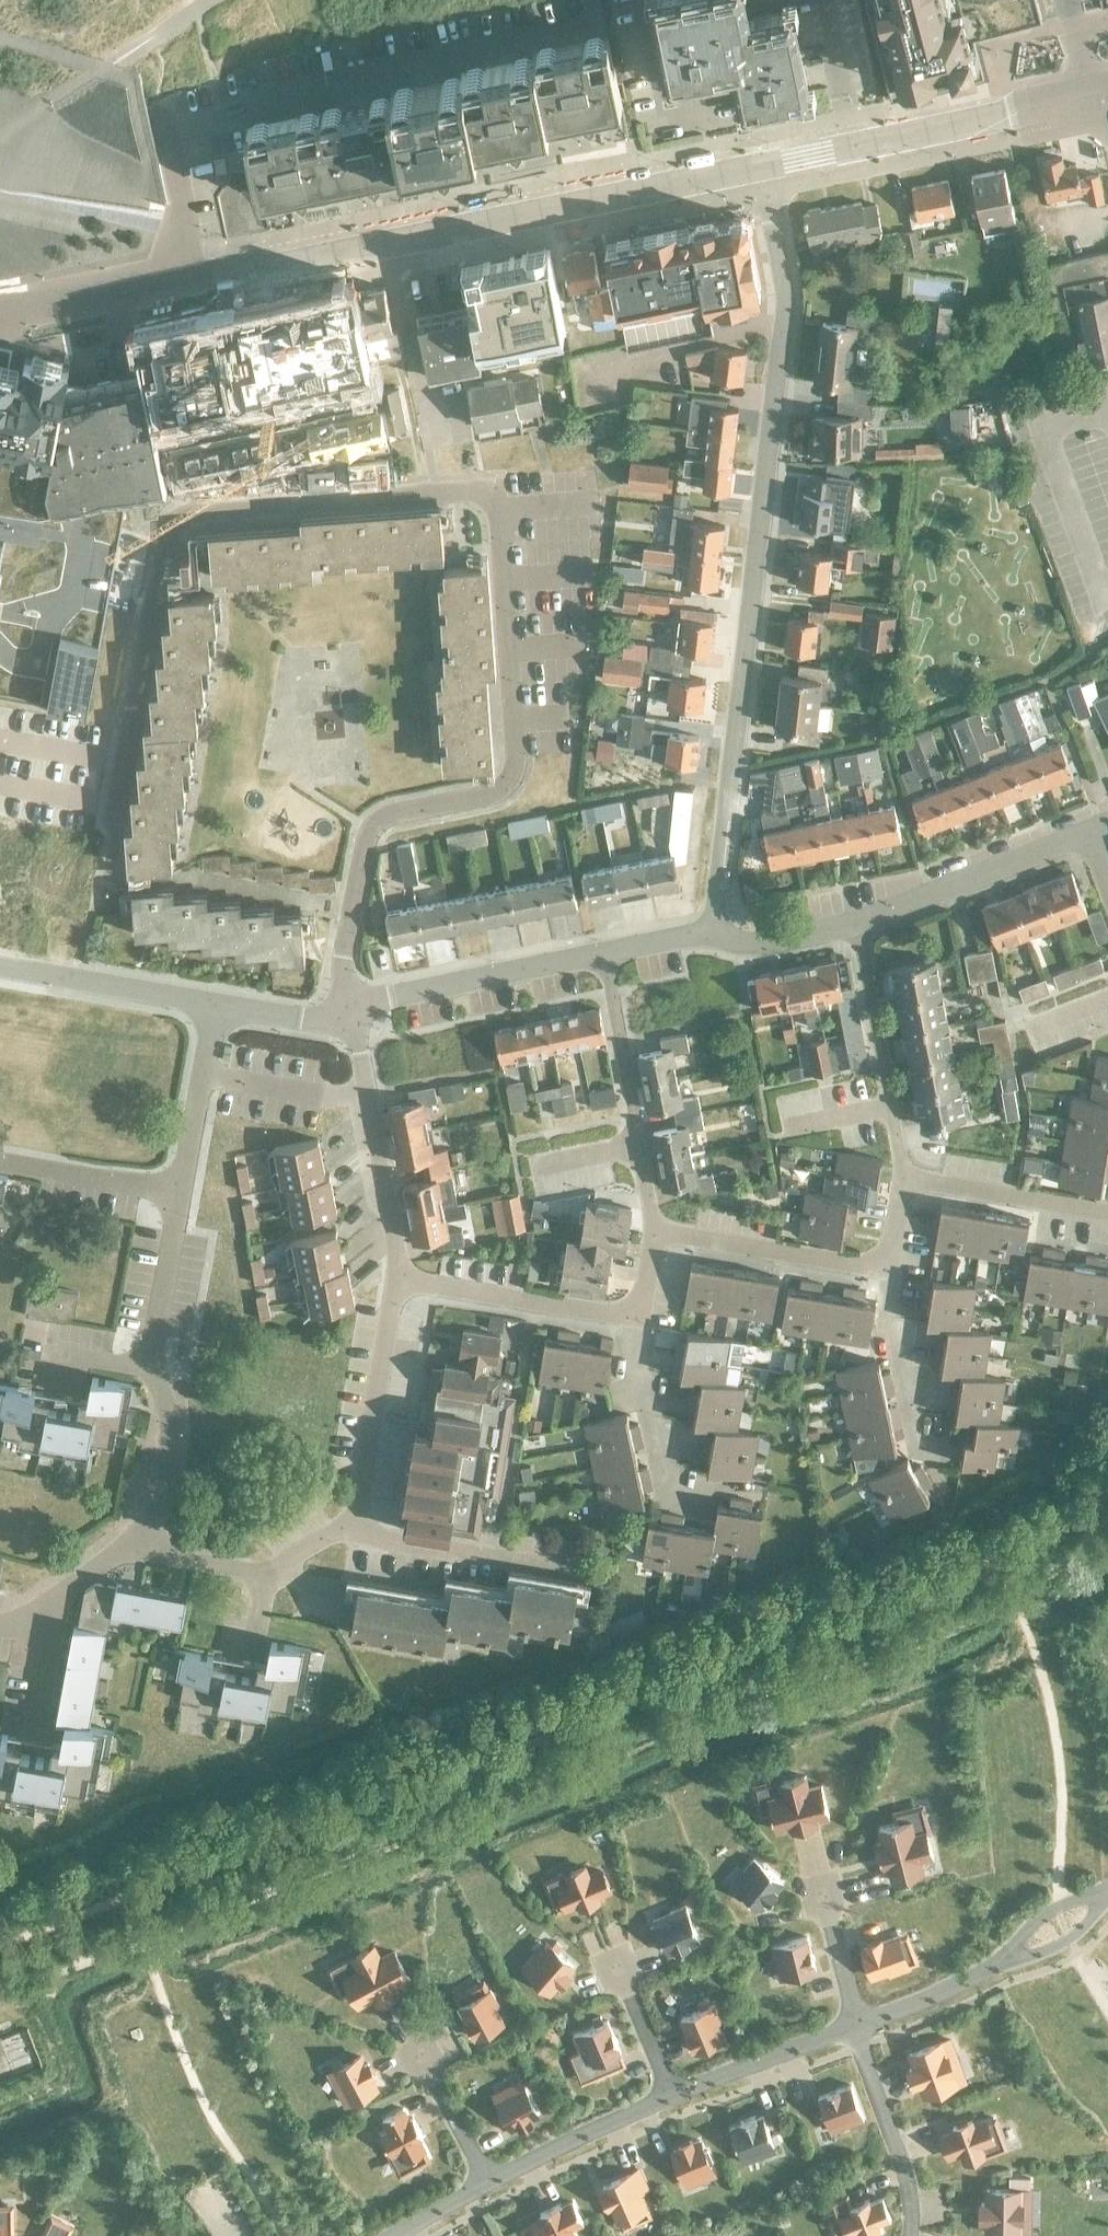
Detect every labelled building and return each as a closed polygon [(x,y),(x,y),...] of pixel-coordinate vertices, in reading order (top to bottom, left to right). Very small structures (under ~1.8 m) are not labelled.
[(748,20),(744,0),(654,0),(669,75),(676,79),(735,67),(746,65),(737,22),(748,20)] [(891,100),(983,76),(979,58),(975,43),(974,38),(1041,20),(1036,0),(865,0),(891,100)] [(746,65),(735,67),(743,104),(750,109),(803,98),(807,91),(791,11),(748,20),(737,22),(746,65)] [(257,131),(270,191),(401,164),(405,159),(470,144),(479,137),(543,124),(550,117),(615,103),(604,41),(537,56),(535,62),(465,76),(461,83),(395,97),(391,104),(257,131)] [(1063,165),(1061,158),(1041,162),(1047,197),(1087,190),(1090,204),(1102,201),(1097,174),(1078,178),(1075,163),(1063,165)] [(1004,169),(971,176),(976,199),(984,233),(983,233),(983,235),(985,234),(1004,230),(1005,230),(1015,228),(1016,228),(1012,205),(1004,169)] [(916,213),(909,215),(911,228),(933,223),(932,218),(955,213),(948,181),(911,189),(916,213)] [(851,245),(883,238),(875,205),(861,208),(860,203),(820,212),(819,208),(808,210),(809,214),(803,215),(810,247),(850,239),(851,245)] [(608,247),(606,247),(614,286),(619,313),(624,312),(661,304),(667,303),(699,296),(704,295),(691,229),(689,230),(687,230),(686,225),(685,222),(684,218),(636,228),(638,235),(639,240),(633,241),(631,242),(617,245),(608,247)] [(704,295),(706,307),(760,297),(748,233),(749,230),(748,222),(741,218),(734,219),(732,222),(717,225),(711,221),(696,224),(693,229),(691,229),(704,295)] [(908,256),(919,254),(915,231),(903,233),(908,256)] [(549,249),(465,267),(472,303),(469,303),(477,342),(478,342),(480,341),(482,350),(486,369),(568,352),(563,324),(549,249)] [(593,319),(619,314),(619,313),(614,286),(602,289),(594,251),(563,258),(570,292),(586,288),(593,319)] [(1059,261),(1036,266),(1046,314),(1080,307),(1087,339),(1081,341),(1085,363),(1107,359),(1107,252),(1059,261)] [(1033,276),(1013,281),(1017,298),(1037,294),(1033,276)] [(889,282),(888,304),(939,307),(940,285),(889,282)] [(367,338),(366,338),(371,363),(404,357),(398,328),(393,329),(384,287),(357,292),(367,338)] [(357,296),(136,345),(167,482),(386,434),(357,296)] [(823,323),(820,352),(853,355),(855,329),(874,331),(875,315),(847,312),(846,325),(823,323)] [(937,341),(938,313),(925,312),(924,340),(937,341)] [(469,313),(418,323),(429,378),(431,377),(430,375),(459,369),(479,364),(480,367),(481,367),(469,313)] [(716,359),(716,360),(713,381),(742,384),(745,351),(717,348),(717,347),(685,354),(687,365),(716,359)] [(820,352),(816,384),(839,386),(838,400),(866,403),(867,388),(850,387),(853,355),(820,352)] [(47,708),(87,715),(99,647),(124,512),(122,501),(42,517),(65,385),(66,379),(69,366),(62,365),(62,364),(62,360),(33,355),(32,359),(25,358),(22,371),(19,371),(0,367),(0,699),(47,708)] [(520,414),(544,409),(537,377),(514,381),(513,378),(469,387),(477,426),(521,418),(520,414)] [(66,385),(42,517),(166,491),(161,463),(143,379),(93,390),(66,385)] [(634,386),(632,399),(650,401),(652,388),(634,386)] [(386,432),(408,427),(401,390),(378,395),(386,432)] [(692,396),(688,430),(689,430),(709,432),(709,431),(736,434),(739,410),(726,409),(727,400),(692,396)] [(866,403),(838,400),(837,419),(816,418),(815,439),(812,439),(812,453),(860,455),(860,419),(872,419),(872,404),(866,403)] [(968,406),(950,407),(952,440),(970,439),(968,406)] [(736,434),(709,431),(709,432),(689,430),(688,444),(707,446),(705,461),(732,464),(736,434)] [(913,450),(876,452),(873,452),(873,462),(941,459),(941,445),(913,446),(913,450)] [(686,459),(685,467),(684,475),(706,478),(704,491),(728,494),(732,464),(705,461),(686,459)] [(671,488),(672,477),(666,476),(667,464),(633,460),(630,483),(671,488)] [(802,493),(798,523),(847,529),(853,482),(821,478),(819,495),(803,493),(802,493)] [(674,493),(672,505),(685,506),(686,494),(674,493)] [(624,503),(622,517),(646,519),(647,506),(624,503)] [(672,505),(668,549),(673,550),(721,556),(724,528),(691,524),(692,507),(685,506),(672,505)] [(439,514),(407,516),(410,555),(442,552),(439,514)] [(410,555),(407,516),(375,519),(378,557),(390,556),(390,562),(408,561),(408,555),(410,555)] [(378,557),(375,519),(342,521),(345,560),(357,559),(357,564),(375,563),(375,557),(378,557)] [(345,560),(342,521),(308,524),(308,532),(310,532),(313,562),(345,560)] [(308,532),(277,534),(280,573),(313,570),(313,562),(310,532),(308,532)] [(280,573),(277,534),(244,537),(247,575),(261,574),(261,580),(279,578),(279,573),(280,573)] [(247,575),(244,537),(211,539),(213,578),(228,577),(229,582),(246,581),(246,575),(247,575)] [(877,559),(879,547),(833,541),(832,553),(801,549),(799,566),(796,565),(794,578),(797,578),(797,581),(828,585),(831,565),(863,569),(864,557),(877,559)] [(645,547),(643,565),(677,569),(677,564),(685,565),(683,585),(717,589),(721,556),(673,550),(668,549),(645,547)] [(894,552),(891,573),(899,574),(901,553),(894,552)] [(191,556),(182,557),(183,577),(192,576),(191,556)] [(611,580),(626,581),(628,568),(613,566),(611,580)] [(484,600),(482,568),(445,570),(446,585),(440,586),(442,604),(447,603),(484,600)] [(682,596),(624,589),(621,608),(637,610),(637,607),(668,611),(669,600),(681,602),(682,596)] [(209,631),(215,630),(216,630),(214,595),(175,598),(177,631),(209,629),(209,631)] [(862,618),(863,603),(831,599),(830,614),(862,618)] [(484,600),(447,603),(448,617),(443,618),(444,636),(450,635),(487,633),(484,600)] [(710,653),(715,613),(682,609),(677,649),(651,645),(649,660),(673,662),(673,663),(690,665),(692,651),(710,653)] [(822,625),(824,614),(810,613),(809,623),(790,621),(786,651),(818,655),(821,635),(818,635),(819,625),(822,625)] [(891,648),(895,618),(866,614),(863,645),(891,648)] [(216,645),(215,630),(209,631),(209,629),(177,631),(169,632),(171,665),(201,663),(202,664),(207,664),(211,664),(210,646),(216,645)] [(489,668),(487,633),(450,635),(452,668),(480,666),(480,669),(489,668)] [(642,659),(607,655),(603,678),(639,683),(640,674),(642,659)] [(673,663),(642,659),(640,674),(650,675),(649,684),(670,687),(668,703),(703,708),(706,680),(671,676),(673,663)] [(208,679),(207,664),(202,664),(201,663),(171,665),(162,665),(164,699),(196,697),(196,698),(201,697),(204,697),(202,679),(208,679)] [(779,700),(779,703),(819,707),(819,705),(821,682),(826,683),(828,667),(798,663),(797,679),(782,677),(779,700)] [(482,699),(480,669),(480,666),(452,668),(442,668),(443,683),(438,684),(439,702),(445,702),(482,699)] [(1078,719),(1090,715),(1079,684),(1067,688),(1078,719)] [(1014,696),(1028,733),(1030,740),(1055,731),(1053,726),(1048,727),(1045,730),(1030,690),(1014,696)] [(1014,696),(998,702),(1006,721),(1000,723),(1007,741),(1028,733),(1014,696)] [(198,732),(197,713),(202,712),(201,697),(196,698),(196,697),(164,699),(157,699),(159,733),(189,731),(189,732),(198,732)] [(1094,705),(1107,734),(1107,698),(1094,705)] [(446,717),(440,717),(441,735),(447,735),(485,732),(482,699),(445,702),(446,717)] [(779,703),(776,728),(792,730),(790,743),(820,746),(821,732),(816,731),(819,707),(779,703)] [(977,710),(964,715),(978,752),(998,744),(994,732),(985,732),(982,723),(983,721),(979,709),(977,710)] [(640,744),(644,716),(620,713),(617,742),(640,744)] [(295,760),(294,787),(337,788),(339,716),(304,715),(303,760),(295,760)] [(950,720),(967,762),(980,757),(978,752),(964,715),(950,720)] [(927,728),(915,733),(930,773),(933,780),(943,776),(939,766),(941,765),(927,728)] [(189,731),(159,733),(151,734),(152,766),(183,764),(183,766),(189,765),(191,765),(189,732),(189,731)] [(487,766),(485,732),(447,735),(448,749),(442,750),(444,768),(449,768),(487,766)] [(650,732),(649,743),(668,745),(666,765),(695,768),(699,738),(650,732)] [(915,733),(902,738),(913,768),(901,773),(908,791),(922,786),(919,777),(930,773),(915,733)] [(596,759),(612,761),(615,741),(598,739),(596,759)] [(1035,753),(1047,786),(1071,777),(1059,744),(1035,753)] [(856,751),(861,778),(882,773),(876,747),(856,751)] [(856,751),(835,756),(840,782),(861,778),(856,751)] [(957,751),(951,753),(957,768),(963,766),(957,751)] [(1047,786),(1035,753),(1010,762),(1022,795),(1047,786)] [(819,759),(805,762),(817,822),(824,854),(849,849),(843,816),(831,818),(825,792),(819,759)] [(1010,762),(986,771),(998,804),(1022,795),(1010,762)] [(799,763),(779,767),(783,789),(803,785),(799,763)] [(152,766),(144,766),(146,799),(177,797),(177,799),(183,799),(185,798),(184,781),(190,780),(189,765),(183,766),(183,764),(152,766)] [(762,810),(761,817),(764,833),(771,866),(798,860),(791,827),(788,813),(788,811),(784,795),(783,789),(779,767),(767,770),(762,810)] [(998,804),(986,771),(961,781),(973,813),(998,804)] [(973,813),(961,781),(936,790),(948,823),(973,813)] [(870,786),(864,787),(867,800),(872,799),(870,786)] [(948,823),(936,790),(911,799),(923,832),(948,823)] [(672,856),(645,861),(651,891),(681,885),(676,864),(685,862),(693,793),(675,791),(669,841),(672,856)] [(667,792),(636,797),(638,807),(669,802),(667,792)] [(794,793),(784,795),(788,811),(798,809),(794,793)] [(179,832),(178,814),(184,813),(183,799),(177,799),(177,797),(146,799),(138,800),(140,833),(171,831),(171,833),(177,833),(179,832)] [(600,805),(603,817),(622,813),(620,801),(600,805)] [(581,809),(584,821),(603,817),(600,805),(581,809)] [(869,810),(875,844),(902,838),(895,805),(869,810)] [(875,844),(869,810),(843,816),(849,849),(875,844)] [(530,833),(549,829),(546,816),(527,820),(530,833)] [(508,824),(511,837),(530,833),(527,820),(508,824)] [(817,822),(791,827),(798,860),(824,854),(817,822)] [(468,846),(487,842),(484,829),(466,833),(468,846)] [(178,847),(177,833),(171,833),(171,831),(140,833),(131,834),(134,868),(173,866),(172,848),(178,847)] [(447,837),(449,850),(468,846),(466,833),(447,837)] [(411,845),(397,848),(401,867),(405,886),(419,883),(415,864),(411,845)] [(228,855),(219,856),(220,870),(229,869),(229,862),(228,855)] [(212,870),(211,856),(201,857),(202,871),(212,870)] [(220,870),(219,856),(211,856),(212,870),(220,870)] [(247,875),(246,861),(238,862),(239,876),(247,875)] [(254,861),(246,861),(247,875),(255,875),(255,868),(254,861)] [(645,861),(614,868),(620,898),(651,891),(645,861)] [(238,862),(229,862),(229,869),(230,876),(239,876),(238,862)] [(281,866),(273,867),(274,880),(282,880),(281,873),(281,866)] [(265,867),(255,868),(255,875),(256,881),(265,881),(265,867)] [(274,880),(273,867),(265,867),(265,881),(274,880)] [(620,898),(614,868),(582,874),(588,904),(620,898)] [(308,871),(299,872),(300,885),(309,885),(308,878),(308,871)] [(299,872),(291,873),(292,886),(300,885),(299,872)] [(292,886),(291,873),(281,873),(282,880),(282,886),(292,886)] [(1071,873),(1042,884),(1057,925),(1086,914),(1087,914),(1086,911),(1071,873)] [(571,876),(540,883),(547,912),(577,906),(571,876)] [(325,877),(317,878),(318,891),(326,890),(325,877)] [(325,877),(326,890),(335,890),(334,877),(325,877)] [(318,891),(317,878),(308,878),(309,885),(309,892),(318,891)] [(442,878),(432,880),(434,891),(445,889),(442,878)] [(540,883),(510,889),(516,919),(547,912),(540,883)] [(1042,886),(1012,897),(1028,938),(1057,926),(1042,886)] [(510,889),(479,895),(485,925),(516,919),(510,889)] [(167,903),(168,903),(168,895),(135,897),(137,936),(169,934),(167,903)] [(479,895),(448,902),(454,932),(485,925),(479,895)] [(1028,938),(1012,897),(982,908),(997,949),(1028,938)] [(200,901),(168,903),(167,903),(169,934),(169,941),(202,940),(200,909),(200,901)] [(448,902),(417,908),(424,938),(454,932),(448,902)] [(200,909),(202,940),(203,948),(236,946),(234,915),(233,907),(200,909)] [(1086,911),(1087,914),(1097,940),(1107,936),(1107,932),(1098,907),(1086,911)] [(424,938),(417,908),(386,915),(392,944),(424,938)] [(269,953),(267,922),(267,913),(234,915),(236,946),(236,955),(269,953)] [(267,922),(269,953),(270,961),(303,959),(301,920),(267,922)] [(968,983),(995,977),(990,950),(963,955),(968,983)] [(1097,959),(1073,968),(1078,982),(1102,972),(1097,959)] [(816,1009),(819,1009),(827,1007),(826,1000),(838,998),(851,1068),(867,1065),(853,987),(841,990),(836,961),(808,966),(816,1009)] [(896,1001),(939,993),(933,962),(890,970),(896,1001)] [(816,1009),(808,966),(782,971),(791,1014),(790,1007),(804,1004),(808,1028),(821,1025),(819,1009),(816,1009)] [(1078,982),(1073,968),(1052,976),(1057,990),(1078,982)] [(791,1014),(782,971),(758,975),(764,1011),(780,1008),(781,1015),(791,1014)] [(1022,1004),(1048,994),(1042,980),(1017,990),(1022,1004)] [(945,1024),(939,993),(896,1001),(902,1033),(945,1024)] [(574,1016),(581,1052),(592,1049),(591,1045),(605,1042),(598,1011),(574,1016)] [(574,1016),(547,1022),(554,1052),(566,1049),(567,1054),(581,1052),(574,1016)] [(988,1016),(975,1018),(976,1026),(989,1023),(988,1016)] [(989,1023),(976,1026),(979,1041),(992,1038),(1006,1036),(1003,1021),(989,1023)] [(547,1022),(521,1027),(529,1062),(539,1060),(538,1055),(554,1052),(547,1022)] [(951,1055),(945,1024),(902,1033),(908,1063),(951,1055)] [(529,1062),(521,1027),(495,1033),(501,1063),(515,1060),(516,1065),(529,1062)] [(785,1043),(796,1041),(793,1027),(782,1029),(785,1043)] [(644,1083),(675,1077),(671,1055),(688,1052),(685,1035),(660,1040),(662,1052),(639,1056),(644,1083)] [(1006,1036),(992,1038),(994,1048),(1008,1045),(1006,1036)] [(825,1040),(809,1043),(816,1075),(831,1072),(827,1052),(825,1040)] [(1008,1045),(994,1048),(995,1056),(1010,1053),(1008,1045)] [(834,1051),(827,1052),(831,1072),(838,1071),(834,1051)] [(1010,1053),(995,1056),(997,1064),(1011,1062),(1010,1053)] [(951,1055),(908,1063),(914,1094),(957,1086),(951,1055)] [(1107,1082),(1107,1060),(1096,1058),(1093,1079),(1107,1082)] [(1011,1062),(997,1064),(999,1078),(1014,1075),(1011,1062)] [(797,1068),(786,1070),(788,1081),(799,1078),(797,1068)] [(1032,1070),(1022,1073),(1024,1084),(1033,1084),(1035,1070),(1032,1070)] [(999,1078),(1002,1091),(1014,1089),(1016,1088),(1014,1075),(999,1078)] [(679,1101),(675,1077),(644,1083),(649,1112),(673,1107),(675,1118),(699,1113),(696,1098),(679,1101)] [(1090,1100),(1089,1100),(1107,1104),(1107,1082),(1093,1079),(1090,1100)] [(460,1081),(438,1085),(441,1096),(462,1092),(460,1081)] [(555,1114),(577,1110),(571,1081),(560,1084),(560,1086),(562,1095),(552,1097),(555,1114)] [(512,1111),(527,1108),(522,1083),(506,1086),(512,1111)] [(560,1086),(545,1089),(547,1098),(552,1097),(562,1095),(560,1086)] [(591,1107),(616,1102),(613,1086),(588,1091),(591,1107)] [(964,1118),(957,1086),(914,1094),(921,1126),(964,1118)] [(393,1136),(429,1128),(428,1119),(425,1120),(422,1105),(435,1103),(433,1088),(407,1093),(409,1105),(388,1109),(393,1136)] [(1002,1091),(1000,1091),(1005,1120),(1018,1118),(1014,1089),(1002,1091)] [(1068,1120),(1107,1126),(1107,1104),(1089,1100),(1090,1100),(1072,1097),(1068,1120)] [(699,1113),(675,1118),(677,1129),(653,1134),(658,1161),(689,1155),(685,1132),(702,1129),(699,1113)] [(1028,1128),(1027,1135),(1041,1137),(1045,1116),(1028,1113),(1028,1120),(1028,1128)] [(1068,1120),(1064,1141),(1107,1148),(1107,1126),(1068,1120)] [(429,1128),(393,1136),(399,1165),(420,1161),(422,1170),(448,1165),(445,1150),(431,1153),(426,1130),(430,1129),(429,1128)] [(1064,1141),(1061,1163),(1107,1171),(1107,1160),(1107,1152),(1107,1148),(1064,1141)] [(278,1168),(321,1161),(318,1142),(275,1149),(267,1156),(278,1168)] [(462,1151),(449,1153),(451,1165),(464,1162),(462,1151)] [(838,1153),(834,1175),(878,1182),(881,1160),(838,1153)] [(689,1155),(658,1161),(663,1190),(687,1185),(689,1196),(713,1192),(710,1175),(694,1178),(689,1155)] [(780,1155),(779,1166),(792,1168),(794,1156),(780,1155)] [(1024,1157),(1022,1170),(1032,1171),(1035,1158),(1024,1157)] [(321,1161),(278,1168),(271,1174),(281,1186),(325,1179),(325,1178),(321,1161)] [(1061,1163),(1057,1185),(1101,1193),(1103,1182),(1107,1183),(1107,1171),(1061,1163)] [(240,1179),(250,1177),(248,1165),(238,1167),(240,1179)] [(424,1182),(403,1186),(408,1213),(455,1204),(448,1165),(422,1170),(424,1182)] [(734,1170),(718,1173),(720,1187),(736,1185),(734,1170)] [(826,1173),(822,1195),(822,1196),(848,1200),(866,1203),(867,1192),(876,1193),(878,1182),(834,1175),(826,1173)] [(798,1178),(780,1175),(781,1180),(783,1188),(796,1190),(798,1178)] [(252,1189),(250,1177),(240,1179),(242,1191),(252,1189)] [(325,1179),(281,1186),(277,1190),(289,1203),(333,1196),(329,1177),(325,1178),(325,1179)] [(773,1181),(761,1184),(765,1198),(776,1196),(773,1181)] [(805,1192),(802,1215),(854,1223),(855,1211),(847,1210),(848,1200),(822,1196),(822,1195),(805,1192)] [(498,1196),(505,1232),(524,1229),(516,1193),(498,1196)] [(333,1196),(289,1203),(282,1209),(293,1222),(336,1214),(333,1196)] [(534,1201),(531,1214),(544,1217),(547,1204),(534,1201)] [(245,1215),(256,1214),(254,1202),(243,1204),(245,1215)] [(587,1202),(583,1224),(626,1232),(630,1210),(587,1202)] [(455,1204),(408,1213),(414,1242),(436,1238),(438,1249),(463,1244),(460,1229),(446,1232),(444,1221),(465,1216),(463,1203),(455,1204)] [(955,1253),(963,1209),(941,1205),(933,1249),(955,1253)] [(985,1212),(963,1209),(955,1253),(977,1257),(985,1212)] [(985,1212),(977,1257),(999,1261),(1007,1216),(985,1212)] [(256,1214),(245,1215),(248,1227),(258,1226),(256,1214)] [(854,1223),(802,1215),(798,1237),(842,1243),(843,1232),(852,1234),(854,1223)] [(1007,1216),(999,1261),(1021,1265),(1029,1220),(1007,1216)] [(540,1217),(539,1225),(548,1226),(549,1218),(540,1217)] [(583,1224),(579,1245),(579,1246),(610,1251),(622,1253),(626,1232),(583,1224)] [(295,1260),(339,1252),(335,1233),(293,1241),(285,1248),(295,1260)] [(579,1246),(579,1245),(567,1243),(563,1265),(607,1272),(610,1251),(579,1246)] [(532,1248),(530,1259),(542,1260),(543,1254),(539,1248),(532,1248)] [(1044,1303),(1053,1251),(1042,1249),(1040,1258),(1029,1256),(1025,1282),(1023,1294),(1022,1299),(1044,1303)] [(1064,1253),(1053,1251),(1044,1303),(1066,1307),(1073,1264),(1062,1262),(1064,1253)] [(339,1252),(295,1260),(288,1266),(298,1278),(343,1269),(339,1252)] [(1084,1265),(1073,1264),(1066,1307),(1088,1311),(1096,1258),(1085,1256),(1084,1265)] [(254,1271),(264,1270),(262,1257),(251,1259),(254,1271)] [(1088,1311),(1107,1314),(1107,1270),(1106,1269),(1107,1260),(1096,1258),(1088,1311)] [(529,1269),(527,1279),(538,1281),(541,1262),(530,1261),(529,1269)] [(706,1311),(713,1267),(690,1263),(683,1307),(706,1311)] [(607,1272),(563,1265),(559,1287),(603,1294),(607,1272)] [(734,1270),(713,1267),(706,1311),(727,1314),(734,1270)] [(273,1268),(264,1270),(266,1278),(275,1277),(273,1268)] [(347,1268),(343,1269),(298,1278),(294,1281),(306,1295),(350,1287),(347,1268)] [(932,1268),(930,1278),(940,1280),(942,1269),(932,1268)] [(264,1270),(254,1271),(256,1284),(267,1282),(266,1278),(264,1270)] [(756,1274),(734,1270),(727,1314),(749,1318),(756,1274)] [(756,1274),(749,1318),(771,1321),(778,1277),(756,1274)] [(975,1278),(974,1287),(984,1288),(985,1279),(975,1278)] [(802,1334),(811,1282),(799,1280),(798,1289),(787,1287),(780,1330),(802,1334)] [(921,1290),(920,1301),(971,1309),(975,1287),(974,1287),(931,1280),(930,1291),(921,1290)] [(1015,1280),(1013,1292),(1023,1294),(1025,1282),(1015,1280)] [(822,1284),(811,1282),(802,1334),(824,1337),(831,1294),(820,1292),(822,1284)] [(74,1316),(78,1294),(38,1287),(28,1293),(24,1316),(64,1323),(74,1316)] [(350,1287),(306,1295),(299,1301),(310,1313),(303,1319),(303,1320),(312,1313),(354,1304),(350,1287)] [(831,1294),(824,1337),(846,1341),(854,1289),(842,1287),(841,1295),(831,1294)] [(864,1291),(854,1289),(846,1341),(868,1344),(875,1300),(863,1298),(864,1291)] [(259,1308),(270,1306),(268,1294),(257,1296),(259,1308)] [(971,1309),(920,1301),(918,1312),(926,1313),(924,1324),(947,1328),(947,1327),(967,1331),(967,1330),(971,1309)] [(270,1306),(259,1308),(261,1320),(272,1318),(270,1306)] [(489,1315),(487,1329),(502,1331),(504,1318),(489,1315)] [(936,1337),(934,1347),(986,1355),(989,1334),(967,1330),(967,1331),(947,1327),(947,1328),(945,1338),(936,1337)] [(1042,1327),(1040,1339),(1058,1342),(1060,1331),(1042,1327)] [(544,1339),(537,1383),(559,1386),(568,1335),(568,1333),(557,1331),(557,1333),(556,1341),(544,1339)] [(407,1485),(403,1507),(410,1508),(406,1533),(449,1539),(450,1533),(479,1537),(481,1519),(485,1497),(497,1499),(501,1474),(505,1449),(510,1416),(512,1399),(496,1397),(500,1373),(501,1369),(502,1358),(503,1356),(499,1353),(497,1353),(499,1338),(463,1332),(459,1357),(462,1358),(461,1363),(460,1368),(444,1365),(443,1372),(433,1371),(428,1404),(423,1436),(415,1435),(411,1460),(407,1485)] [(568,1335),(559,1386),(581,1390),(588,1347),(577,1345),(578,1337),(579,1334),(568,1333),(568,1335)] [(677,1344),(675,1354),(726,1363),(741,1366),(745,1345),(730,1342),(687,1334),(685,1346),(677,1344)] [(588,1347),(581,1390),(603,1393),(605,1383),(608,1361),(611,1342),(612,1339),(600,1338),(600,1340),(598,1348),(588,1347)] [(986,1355),(934,1347),(932,1358),(942,1360),(940,1371),(961,1374),(961,1373),(983,1377),(986,1355)] [(787,1351),(783,1373),(796,1375),(799,1353),(787,1351)] [(726,1363),(675,1354),(672,1366),(681,1367),(679,1378),(701,1382),(722,1384),(726,1363)] [(1045,1354),(1043,1365),(1056,1367),(1058,1356),(1045,1354)] [(505,1359),(502,1373),(512,1375),(515,1360),(505,1359)] [(840,1392),(891,1382),(889,1371),(881,1373),(879,1361),(835,1370),(840,1392)] [(1063,1370),(1061,1383),(1074,1385),(1076,1372),(1063,1370)] [(961,1373),(961,1374),(959,1385),(951,1383),(949,1394),(1000,1402),(1004,1380),(983,1377),(961,1373)] [(58,1413),(48,1411),(49,1404),(33,1401),(34,1394),(0,1388),(0,1412),(5,1413),(1,1436),(20,1439),(19,1448),(87,1460),(90,1444),(114,1448),(117,1430),(124,1431),(132,1387),(92,1380),(88,1403),(80,1402),(77,1416),(58,1413)] [(690,1390),(688,1400),(739,1409),(743,1388),(722,1384),(701,1382),(699,1392),(690,1390)] [(894,1394),(891,1382),(840,1392),(844,1414),(887,1405),(885,1395),(894,1394)] [(1076,1382),(1076,1389),(1085,1391),(1086,1383),(1076,1382)] [(1000,1402),(949,1394),(947,1405),(956,1406),(954,1417),(967,1419),(976,1421),(976,1420),(997,1424),(1000,1402)] [(739,1409),(688,1400),(686,1412),(695,1413),(692,1425),(714,1429),(714,1428),(735,1432),(735,1431),(739,1409)] [(808,1404),(798,1406),(801,1421),(810,1419),(808,1404)] [(887,1405),(844,1414),(848,1435),(900,1425),(898,1415),(889,1416),(887,1405)] [(1082,1408),(1081,1416),(1090,1417),(1091,1409),(1082,1408)] [(579,1409),(578,1420),(586,1421),(587,1410),(579,1409)] [(588,1446),(639,1435),(637,1425),(629,1426),(626,1416),(584,1425),(588,1446)] [(1078,1416),(1076,1427),(1091,1429),(1092,1418),(1078,1416)] [(528,1420),(526,1431),(539,1433),(541,1422),(528,1420)] [(965,1430),(963,1440),(996,1446),(1016,1450),(1019,1427),(997,1424),(976,1420),(976,1421),(974,1431),(965,1430)] [(900,1425),(848,1435),(853,1458),(856,1472),(887,1465),(884,1452),(896,1450),(894,1438),(902,1436),(900,1425)] [(704,1437),(702,1447),(753,1456),(757,1435),(735,1431),(735,1432),(714,1428),(714,1429),(712,1439),(704,1437)] [(816,1430),(806,1431),(808,1443),(818,1440),(816,1430)] [(806,1431),(799,1432),(801,1442),(808,1441),(806,1431)] [(538,1434),(527,1436),(528,1446),(539,1444),(538,1434)] [(639,1435),(588,1446),(593,1467),(636,1458),(634,1449),(642,1447),(639,1435)] [(996,1446),(963,1440),(960,1463),(993,1468),(996,1446)] [(753,1456),(702,1447),(700,1459),(708,1461),(706,1471),(748,1479),(753,1456)] [(1031,1457),(1030,1466),(1042,1467),(1043,1459),(1031,1457)] [(638,1469),(636,1458),(593,1467),(597,1489),(649,1478),(646,1467),(638,1469)] [(879,1500),(925,1474),(920,1466),(913,1470),(906,1458),(868,1480),(879,1500)] [(529,1467),(521,1468),(524,1481),(532,1479),(529,1467)] [(931,1485),(925,1474),(879,1500),(891,1520),(928,1498),(923,1489),(931,1485)] [(649,1478),(597,1489),(602,1512),(645,1503),(642,1491),(651,1490),(649,1478)] [(533,1490),(520,1491),(520,1503),(534,1502),(533,1490)] [(828,1494),(820,1498),(823,1504),(831,1500),(828,1494)] [(717,1506),(715,1523),(711,1548),(712,1548),(711,1549),(733,1552),(736,1536),(741,1500),(729,1499),(728,1507),(717,1506)] [(736,1536),(733,1552),(755,1555),(761,1512),(751,1510),(752,1502),(741,1500),(736,1536)] [(664,1567),(672,1516),(661,1514),(660,1523),(648,1521),(641,1564),(664,1567)] [(672,1516),(664,1567),(685,1571),(688,1549),(692,1528),(681,1526),(683,1518),(672,1516)] [(937,1524),(936,1531),(948,1532),(950,1521),(945,1521),(937,1520),(937,1524)] [(702,1530),(692,1528),(688,1549),(685,1571),(707,1574),(711,1549),(712,1548),(711,1548),(715,1523),(703,1521),(702,1530)] [(631,1537),(624,1544),(631,1550),(637,1542),(631,1537)] [(601,1545),(592,1556),(600,1562),(609,1551),(601,1545)] [(508,1575),(505,1592),(501,1622),(508,1623),(524,1626),(523,1628),(528,1629),(528,1627),(535,1628),(542,1581),(508,1575)] [(542,1581),(535,1628),(554,1631),(554,1633),(559,1634),(559,1631),(569,1633),(577,1586),(542,1581)] [(449,1602),(445,1631),(455,1632),(454,1636),(458,1636),(458,1633),(471,1635),(479,1588),(452,1584),(449,1602)] [(187,1599),(117,1585),(116,1589),(94,1585),(83,1593),(76,1628),(74,1628),(56,1721),(64,1723),(59,1746),(52,1745),(49,1761),(20,1755),(21,1747),(4,1744),(6,1737),(0,1736),(0,1793),(11,1795),(10,1802),(57,1811),(62,1788),(92,1794),(100,1754),(108,1755),(112,1733),(84,1727),(102,1633),(107,1634),(111,1613),(182,1627),(187,1599)] [(379,1639),(386,1592),(358,1587),(351,1634),(362,1635),(361,1638),(366,1639),(367,1637),(379,1639)] [(243,1589),(234,1588),(232,1600),(241,1601),(243,1589)] [(505,1592),(479,1588),(471,1635),(484,1637),(484,1640),(489,1641),(489,1638),(505,1640),(508,1623),(501,1622),(505,1592)] [(710,1589),(709,1601),(719,1602),(720,1591),(710,1589)] [(416,1596),(386,1592),(379,1639),(391,1641),(391,1643),(395,1643),(395,1641),(409,1643),(416,1596)] [(416,1596),(409,1643),(422,1646),(422,1648),(426,1649),(426,1646),(442,1648),(445,1631),(449,1602),(416,1596)] [(695,1598),(692,1616),(700,1617),(701,1612),(703,1599),(695,1598)] [(574,1601),(569,1633),(587,1636),(592,1604),(574,1601)] [(256,1681),(236,1678),(229,1717),(264,1724),(267,1708),(291,1712),(294,1694),(301,1695),(309,1651),(270,1644),(266,1667),(258,1666),(256,1681)] [(229,1717),(236,1678),(225,1676),(227,1669),(211,1666),(212,1658),(172,1651),(168,1675),(183,1678),(179,1700),(198,1704),(196,1711),(229,1717)] [(807,1789),(804,1776),(780,1782),(783,1796),(767,1800),(768,1800),(759,1803),(762,1813),(770,1811),(775,1830),(791,1826),(792,1832),(817,1826),(815,1820),(829,1816),(821,1786),(807,1789)] [(898,1823),(879,1828),(883,1843),(877,1845),(883,1869),(889,1868),(893,1881),(923,1873),(920,1860),(933,1856),(926,1832),(913,1835),(909,1820),(908,1820),(906,1811),(895,1814),(898,1823)] [(740,1900),(744,1895),(757,1905),(760,1908),(766,1901),(768,1903),(777,1892),(774,1891),(782,1881),(753,1858),(743,1871),(748,1875),(737,1889),(733,1895),(740,1900)] [(601,1871),(589,1876),(585,1867),(567,1875),(570,1884),(558,1889),(562,1899),(554,1902),(558,1911),(566,1908),(579,1903),(580,1907),(587,1904),(593,1902),(598,1900),(597,1896),(609,1890),(606,1884),(607,1883),(605,1877),(604,1878),(601,1871)] [(655,1925),(656,1925),(649,1928),(653,1936),(659,1933),(662,1940),(667,1953),(675,1949),(677,1952),(689,1947),(688,1944),(699,1939),(685,1905),(669,1912),(672,1918),(655,1925)] [(862,1949),(863,1949),(873,1977),(890,1971),(892,1975),(909,1968),(909,1967),(915,1965),(912,1957),(906,1959),(897,1936),(882,1942),(881,1940),(866,1945),(866,1947),(862,1949)] [(816,1971),(807,1937),(771,1946),(776,1963),(782,1962),(789,1985),(797,1982),(795,1976),(816,1971)] [(534,1954),(522,1967),(550,1991),(559,1982),(561,1984),(569,1974),(567,1972),(570,1969),(573,1965),(557,1951),(561,1946),(555,1940),(551,1945),(550,1945),(539,1958),(534,1954)] [(374,1946),(351,1958),(358,1970),(344,1977),(344,1978),(336,1982),(342,1992),(349,1988),(358,2005),(373,1997),(376,2003),(398,1991),(395,1985),(407,1979),(392,1951),(380,1958),(374,1946)] [(477,2038),(503,2024),(495,2008),(499,2006),(490,1989),(488,1990),(485,1984),(478,1988),(481,1994),(459,2005),(467,2020),(465,2021),(473,2035),(475,2034),(477,2038)] [(703,2008),(681,2018),(688,2033),(685,2034),(692,2049),(694,2048),(695,2052),(723,2041),(716,2024),(720,2022),(713,2005),(712,2005),(709,1999),(701,2003),(703,2008)] [(573,2035),(580,2051),(586,2048),(593,2065),(596,2070),(604,2067),(602,2061),(621,2053),(607,2021),(573,2035)] [(0,2043),(0,2082),(22,2075),(10,2040),(0,2043)] [(942,2043),(909,2055),(914,2067),(909,2069),(914,2084),(919,2083),(924,2095),(957,2083),(947,2056),(955,2053),(950,2040),(942,2043)] [(342,2086),(336,2089),(345,2105),(377,2088),(371,2076),(374,2075),(367,2063),(365,2065),(360,2057),(342,2067),(339,2061),(331,2065),(334,2071),(342,2086)] [(851,2085),(818,2097),(825,2117),(819,2119),(822,2127),(828,2125),(844,2120),(847,2125),(864,2119),(851,2085)] [(498,2101),(506,2117),(498,2122),(502,2131),(511,2126),(512,2127),(518,2124),(520,2126),(532,2120),(530,2117),(537,2114),(523,2087),(498,2101)] [(402,2108),(383,2119),(389,2131),(381,2135),(391,2154),(399,2149),(406,2161),(415,2156),(419,2163),(428,2158),(424,2151),(425,2151),(418,2139),(422,2137),(413,2118),(409,2120),(402,2108)] [(742,2124),(730,2129),(743,2163),(760,2157),(757,2151),(774,2144),(773,2144),(780,2142),(776,2134),(770,2136),(763,2116),(754,2120),(753,2117),(741,2121),(742,2124)] [(954,2132),(941,2137),(946,2149),(949,2158),(962,2153),(965,2162),(969,2161),(970,2163),(982,2159),(981,2156),(985,2155),(981,2146),(994,2141),(986,2120),(973,2125),(972,2121),(953,2128),(954,2132)] [(680,2149),(673,2152),(685,2180),(702,2172),(706,2180),(714,2177),(711,2169),(710,2165),(712,2163),(707,2151),(704,2152),(699,2140),(692,2143),(691,2140),(679,2146),(680,2149)] [(641,2169),(602,2187),(604,2191),(602,2191),(608,2205),(610,2205),(617,2220),(650,2205),(643,2189),(649,2187),(641,2169)] [(1031,2177),(1022,2177),(1022,2180),(1023,2191),(1030,2191),(1031,2177)] [(986,2203),(980,2203),(980,2220),(985,2220),(985,2233),(1021,2234),(1022,2203),(1030,2204),(1030,2191),(1023,2191),(1022,2180),(1007,2179),(1007,2190),(986,2189),(986,2203)] [(833,2203),(838,2216),(838,2217),(830,2220),(834,2229),(842,2226),(846,2235),(848,2235),(859,2232),(861,2235),(879,2235),(879,2234),(882,2233),(878,2224),(891,2219),(882,2198),(870,2203),(868,2199),(850,2207),(846,2197),(833,2203)] [(523,2229),(527,2235),(531,2235),(535,2234),(536,2235),(574,2235),(570,2228),(582,2222),(572,2202),(560,2209),(558,2205),(540,2214),(542,2218),(530,2224),(530,2225),(523,2229)] [(69,2227),(50,2218),(41,2235),(65,2235),(69,2227)] [(2,2234),(11,2235),(11,2221),(0,2222),(0,2235),(2,2235),(2,2234)]
